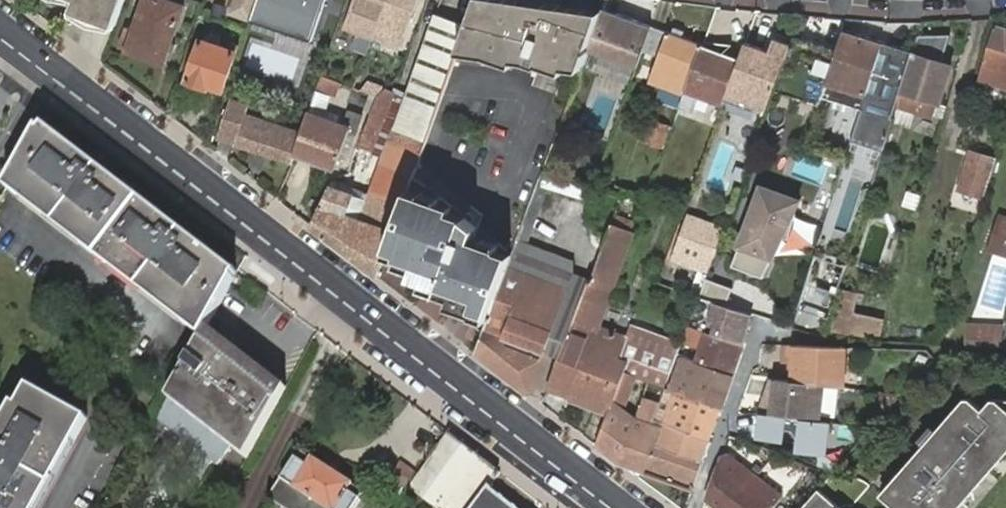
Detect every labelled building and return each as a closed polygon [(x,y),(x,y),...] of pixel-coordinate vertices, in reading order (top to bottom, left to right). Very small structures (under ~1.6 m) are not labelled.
[(125,0),(77,0),(73,10),(115,25),(125,0)] [(122,47),(165,62),(184,5),(169,0),(146,0),(135,29),(128,27),(122,47)] [(235,10),(252,16),(258,0),(239,0),(235,10)] [(253,20),(313,40),(326,0),(260,0),(253,20)] [(386,0),(354,0),(344,26),(348,28),(372,37),(386,0)] [(372,37),(400,47),(418,0),(386,0),(372,37)] [(469,25),(459,52),(488,56),(515,65),(516,60),(528,62),(540,66),(540,64),(564,73),(566,67),(581,70),(588,51),(602,12),(560,5),(543,2),(528,0),(477,0),(469,25)] [(574,6),(590,8),(591,0),(575,0),(574,6)] [(603,8),(602,12),(588,51),(635,69),(642,51),(651,26),(603,8)] [(436,13),(406,95),(395,128),(427,140),(459,52),(469,25),(436,13)] [(672,33),(651,26),(642,51),(658,58),(650,80),(685,93),(686,89),(703,45),(682,37),(672,33)] [(995,27),(979,79),(1005,87),(1005,31),(995,27)] [(368,47),(372,37),(348,28),(344,38),(368,47)] [(674,29),(672,33),(682,37),(683,33),(674,29)] [(844,29),(838,50),(833,67),(822,97),(863,109),(864,105),(872,79),(882,46),(883,42),(844,29)] [(205,41),(202,40),(188,80),(208,87),(209,84),(217,87),(223,89),(236,52),(238,46),(230,44),(228,49),(219,46),(221,41),(219,36),(211,33),(207,36),(205,41)] [(794,35),(792,43),(776,90),(820,105),(822,97),(833,67),(838,50),(794,35)] [(770,49),(745,41),(726,95),(768,110),(776,90),(792,43),(774,36),(770,49)] [(685,93),(680,105),(693,110),(699,94),(723,103),(738,64),(733,62),(722,58),(717,56),(720,51),(703,45),(686,89),(685,93)] [(912,56),(882,46),(852,139),(882,149),(912,56)] [(919,57),(912,56),(901,91),(897,105),(936,117),(941,103),(952,68),(919,57)] [(345,70),(340,82),(350,86),(353,87),(358,74),(345,70)] [(372,80),(358,74),(353,87),(359,89),(378,96),(385,89),(371,84),(372,80)] [(340,82),(322,75),(312,104),(340,114),(350,86),(340,82)] [(392,93),(385,89),(378,96),(358,148),(371,152),(392,93)] [(296,152),(303,131),(256,115),(260,105),(233,96),(219,138),(235,145),(292,163),(296,152)] [(344,128),(309,114),(303,131),(296,152),(337,167),(350,131),(357,133),(364,116),(351,111),(344,128)] [(649,120),(641,140),(661,148),(668,127),(649,120)] [(83,152),(44,123),(40,129),(78,158),(81,155),(83,152)] [(208,328),(235,279),(197,249),(199,246),(164,218),(161,223),(114,185),(117,182),(81,155),(78,158),(40,129),(37,128),(9,183),(10,184),(7,188),(24,201),(27,197),(85,241),(82,245),(114,271),(117,266),(185,319),(183,322),(202,337),(205,334),(208,328)] [(330,185),(311,226),(344,250),(378,277),(381,269),(383,261),(385,255),(394,232),(409,190),(413,178),(427,140),(395,128),(370,195),(357,190),(333,180),(330,185)] [(959,190),(984,198),(996,159),(971,152),(959,190)] [(118,180),(117,182),(114,185),(161,223),(164,218),(166,216),(118,180)] [(805,200),(761,183),(739,247),(733,266),(763,277),(771,260),(776,262),(805,200)] [(422,194),(409,190),(394,232),(385,255),(399,260),(397,265),(413,271),(412,276),(425,281),(423,286),(452,297),(449,306),(466,313),(487,320),(512,256),(497,250),(499,244),(493,241),(476,235),(479,226),(473,221),(467,216),(451,210),(453,205),(439,200),(441,197),(423,190),(422,194)] [(27,197),(24,201),(23,204),(80,247),(82,245),(85,241),(27,197)] [(699,297),(704,279),(705,274),(723,228),(689,215),(671,261),(697,271),(688,295),(698,298),(699,297)] [(1000,218),(991,250),(1005,255),(1005,220),(1000,218)] [(559,358),(548,384),(572,393),(569,401),(607,415),(609,411),(611,405),(623,373),(629,358),(633,348),(596,334),(610,294),(632,231),(612,224),(591,281),(589,280),(559,358)] [(501,373),(529,394),(545,352),(575,274),(574,263),(517,241),(513,253),(512,256),(487,320),(486,324),(483,332),(475,353),(501,373)] [(235,279),(238,273),(201,244),(199,246),(197,249),(235,279)] [(845,266),(815,257),(798,311),(828,320),(845,266)] [(181,325),(183,322),(185,319),(117,266),(114,271),(113,272),(181,325)] [(545,352),(559,358),(589,280),(575,274),(545,352)] [(733,288),(704,279),(699,297),(728,308),(733,288)] [(751,315),(728,308),(699,297),(698,298),(696,303),(704,306),(696,327),(742,342),(751,315)] [(968,326),(968,339),(999,341),(999,328),(968,326)] [(696,327),(686,357),(706,364),(706,365),(731,373),(742,342),(696,327)] [(275,380),(208,328),(205,334),(202,337),(168,399),(195,419),(220,438),(232,448),(247,460),(265,428),(287,389),(275,380)] [(834,386),(844,387),(844,348),(782,346),(782,362),(794,363),(792,381),(798,381),(834,386)] [(676,386),(667,383),(664,389),(665,389),(719,408),(731,373),(706,365),(706,364),(686,357),(676,386)] [(670,372),(629,358),(623,373),(633,377),(664,389),(667,383),(670,372)] [(633,377),(623,373),(611,405),(621,409),(633,377)] [(759,402),(758,413),(818,421),(822,385),(798,381),(792,381),(775,379),(772,404),(759,402)] [(31,384),(28,390),(30,391),(29,392),(78,420),(79,419),(82,420),(85,415),(31,384)] [(719,408),(665,389),(658,410),(655,419),(708,439),(719,408)] [(44,487),(49,479),(69,443),(73,445),(89,417),(85,415),(82,420),(79,419),(78,420),(29,392),(30,391),(28,390),(18,406),(4,433),(0,431),(0,507),(33,507),(44,487)] [(879,495),(894,507),(953,507),(954,507),(957,507),(1005,452),(1005,400),(992,399),(983,409),(970,398),(965,398),(879,495)] [(4,433),(18,406),(12,403),(0,424),(0,431),(4,433)] [(641,404),(634,420),(618,463),(691,489),(708,439),(655,419),(658,410),(641,404)] [(607,415),(596,446),(618,463),(634,420),(609,411),(607,415)] [(408,489),(436,507),(472,507),(473,507),(486,489),(497,474),(480,460),(481,460),(447,434),(417,476),(408,489)] [(814,463),(828,469),(835,451),(821,445),(804,434),(797,445),(808,452),(817,457),(814,463)] [(73,445),(69,443),(49,479),(44,487),(33,507),(42,507),(76,446),(73,445)] [(426,447),(420,443),(416,448),(421,453),(426,447)] [(314,460),(302,453),(297,460),(309,467),(314,460)] [(721,457),(706,498),(719,507),(741,507),(744,505),(740,502),(758,477),(750,471),(742,466),(727,455),(721,457)] [(297,460),(284,480),(283,480),(270,499),(281,507),(282,507),(356,507),(361,501),(349,494),(355,487),(338,475),(330,470),(314,460),(309,467),(297,460)] [(746,460),(742,466),(750,471),(754,466),(746,460)] [(758,477),(766,467),(758,460),(754,466),(750,471),(758,477)] [(394,480),(408,489),(417,476),(404,466),(394,480)] [(771,470),(766,467),(758,477),(762,481),(771,470)] [(741,507),(771,507),(781,495),(762,481),(758,477),(740,502),(744,505),(741,507)] [(349,494),(361,501),(366,494),(355,487),(349,494)] [(486,489),(473,507),(472,507),(512,507),(486,489)] [(802,507),(839,507),(818,490),(802,507)]
